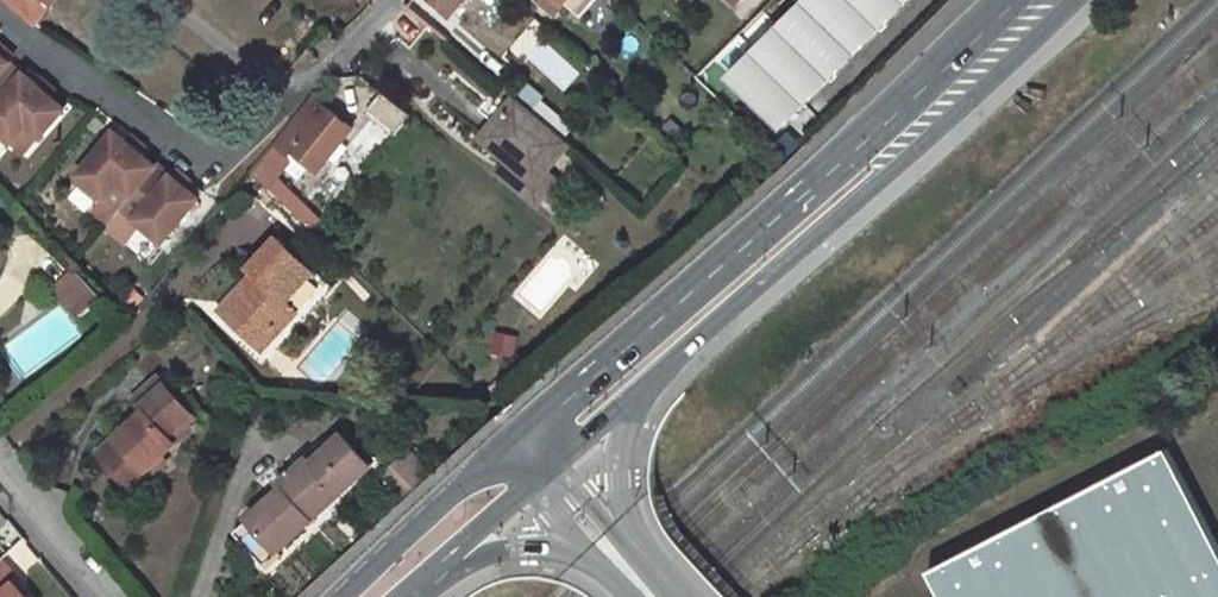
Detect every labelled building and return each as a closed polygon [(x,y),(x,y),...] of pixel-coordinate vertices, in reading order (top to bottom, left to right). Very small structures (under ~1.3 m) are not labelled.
[(36,26),(58,0),(5,0),(36,26)] [(467,0),(437,0),(454,14),(467,0)] [(549,15),(557,6),(570,19),(588,0),(532,0),(549,15)] [(733,75),(783,124),(908,0),(808,0),(733,75)] [(514,48),(563,91),(582,69),(533,26),(514,48)] [(513,72),(491,54),(478,69),(499,88),(513,72)] [(22,76),(0,55),(0,102),(22,76)] [(0,102),(0,141),(10,151),(14,147),(24,157),(66,114),(24,74),(22,76),(0,102)] [(383,95),(367,113),(378,122),(393,104),(383,95)] [(320,107),(324,102),(316,96),(312,101),(320,107)] [(513,99),(480,139),(507,161),(534,184),(546,170),(567,145),(513,99)] [(316,175),(351,133),(320,107),(312,101),(272,148),(282,156),(287,149),(316,175)] [(378,122),(397,138),(413,120),(393,104),(378,122)] [(118,212),(154,169),(114,134),(74,180),(102,204),(105,201),(118,212)] [(272,148),(253,171),(266,184),(268,182),(275,174),(282,166),(282,156),(272,148)] [(534,184),(507,161),(496,174),(536,207),(558,181),(546,170),(534,184)] [(108,224),(99,234),(121,252),(138,232),(156,247),(195,203),(156,167),(154,169),(118,212),(108,224)] [(268,182),(277,190),(284,183),(275,174),(268,182)] [(105,201),(102,204),(95,212),(108,224),(118,212),(105,201)] [(257,342),(271,328),(279,335),(299,315),(288,304),(301,290),(308,283),(316,275),(279,241),(252,270),(258,276),(226,310),(257,342)] [(73,270),(52,290),(75,314),(96,294),(73,270)] [(308,283),(301,290),(321,309),(327,302),(308,283)] [(257,342),(265,350),(279,335),(271,328),(257,342)] [(496,329),(488,352),(510,359),(517,336),(496,329)] [(166,373),(140,397),(149,408),(101,450),(124,475),(144,457),(151,465),(172,448),(201,424),(196,418),(202,413),(188,397),(173,380),(166,373)] [(188,397),(195,390),(180,374),(173,380),(188,397)] [(341,433),(310,461),(305,455),(291,468),(321,500),(331,490),(338,497),(371,467),(341,433)] [(124,475),(136,489),(177,454),(172,448),(151,465),(144,457),(124,475)] [(1173,454),(931,574),(943,596),(1217,596),(1217,545),(1173,454)] [(272,494),(248,517),(251,521),(277,550),(312,518),(307,512),(321,500),(291,468),(278,481),(282,485),(272,494)] [(268,490),(272,494),(282,485),(278,481),(268,490)] [(277,550),(251,521),(238,534),(264,562),(277,550)] [(5,554),(0,559),(0,596),(46,596),(5,554)]
